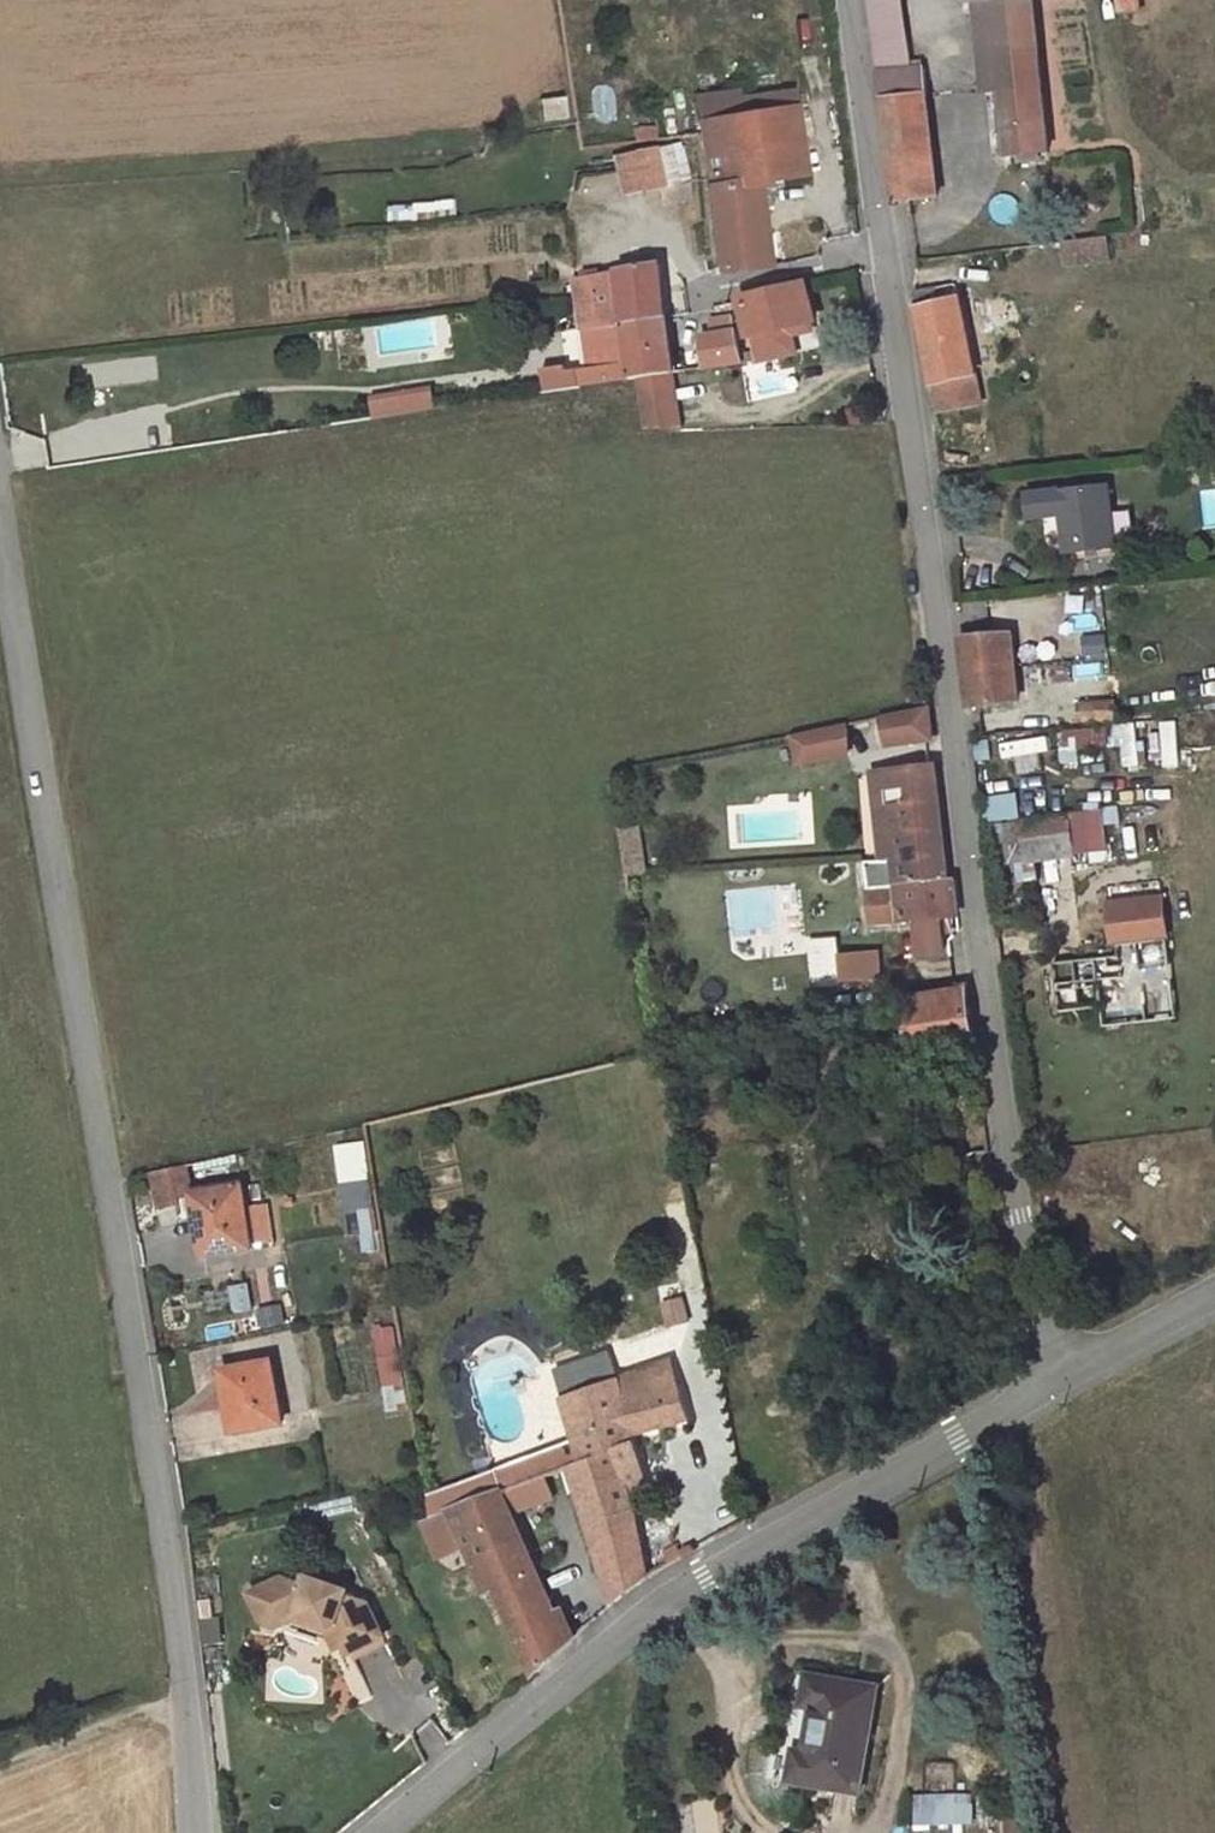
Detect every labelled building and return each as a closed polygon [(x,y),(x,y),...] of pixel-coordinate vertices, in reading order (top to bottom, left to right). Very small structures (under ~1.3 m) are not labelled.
[(877,72),(912,69),(909,41),(903,0),(869,0),(877,72)] [(1032,0),(996,0),(975,2),(981,54),(1037,49),(1032,0)] [(1037,49),(981,54),(985,93),(1002,90),(1010,157),(1048,152),(1037,49)] [(912,69),(877,72),(881,104),(886,103),(895,202),(939,196),(924,67),(912,69)] [(696,95),(697,106),(699,122),(739,115),(737,99),(736,91),(696,95)] [(739,115),(793,108),(791,93),(737,99),(739,115)] [(562,96),(538,99),(541,119),(565,116),(562,96)] [(653,110),(656,125),(657,139),(697,134),(701,133),(699,122),(697,106),(653,110)] [(739,115),(699,122),(701,133),(709,195),(719,271),(763,264),(753,181),(802,173),(793,108),(739,115)] [(633,128),(634,141),(657,139),(656,125),(633,128)] [(678,144),(668,146),(678,182),(685,181),(688,181),(678,144)] [(632,152),(613,157),(621,192),(657,182),(659,186),(678,182),(668,146),(632,149),(632,152)] [(685,181),(678,182),(659,186),(662,203),(687,197),(685,181)] [(1104,236),(1065,240),(1067,262),(1107,258),(1104,236)] [(573,278),(577,300),(582,329),(596,327),(664,315),(661,294),(659,263),(573,278)] [(803,285),(739,298),(740,301),(749,334),(756,360),(782,354),(775,329),(787,326),(811,321),(803,285)] [(950,286),(915,294),(918,308),(953,301),(950,286)] [(953,301),(918,308),(925,343),(938,407),(980,399),(960,298),(953,301)] [(749,334),(740,301),(730,303),(740,336),(749,334)] [(576,369),(579,386),(590,384),(637,377),(670,372),(672,372),(664,315),(596,327),(602,364),(587,367),(576,369)] [(735,333),(731,316),(708,318),(711,336),(735,333)] [(787,326),(775,329),(782,354),(794,352),(787,326)] [(596,327),(582,329),(587,367),(602,364),(596,327)] [(735,333),(711,336),(706,336),(710,367),(740,363),(735,333)] [(118,379),(157,377),(156,360),(117,363),(118,379)] [(678,426),(670,372),(637,377),(645,427),(678,426)] [(384,395),(389,415),(433,408),(430,392),(407,396),(406,391),(384,395)] [(846,409),(847,420),(860,420),(859,408),(846,409)] [(1056,490),(1027,493),(1031,518),(1063,514),(1067,551),(1089,548),(1116,545),(1108,486),(1056,492),(1056,490)] [(1117,555),(1116,545),(1089,548),(1091,557),(1117,555)] [(1012,633),(960,638),(969,707),(1018,700),(1012,633)] [(1115,720),(1115,712),(1114,702),(1079,705),(1080,722),(1115,720)] [(933,740),(928,709),(882,718),(888,745),(933,740)] [(848,733),(846,725),(793,735),(798,763),(847,753),(848,733)] [(947,883),(933,767),(874,773),(879,828),(890,827),(893,857),(894,876),(896,888),(947,883)] [(1067,816),(1018,822),(1025,860),(1073,854),(1067,816)] [(1018,822),(1002,824),(1007,862),(1025,860),(1018,822)] [(621,828),(623,844),(639,842),(636,826),(621,828)] [(890,827),(879,828),(882,858),(893,857),(890,827)] [(623,844),(624,853),(641,851),(639,842),(623,844)] [(894,876),(893,857),(882,858),(861,859),(863,878),(894,876)] [(628,880),(630,897),(640,897),(639,879),(628,880)] [(896,888),(867,892),(871,928),(916,924),(921,960),(944,957),(941,930),(951,929),(951,920),(957,919),(952,882),(947,883),(896,888)] [(1105,898),(1107,941),(1166,938),(1164,894),(1105,898)] [(634,927),(644,926),(640,897),(630,897),(634,927)] [(634,927),(637,951),(647,950),(644,926),(634,927)] [(1150,940),(1152,1014),(1170,1013),(1167,939),(1150,940)] [(641,976),(649,974),(647,950),(637,951),(641,976)] [(878,953),(840,957),(843,984),(880,981),(878,953)] [(1122,957),(1054,964),(1060,1012),(1135,1001),(1133,981),(1125,983),(1122,957)] [(641,976),(643,990),(651,989),(649,974),(641,976)] [(967,989),(904,1000),(912,1055),(974,1046),(967,989)] [(367,1164),(364,1143),(337,1146),(340,1168),(345,1168),(367,1164)] [(187,1162),(153,1169),(159,1207),(177,1204),(176,1198),(193,1196),(187,1162)] [(347,1181),(357,1179),(370,1177),(367,1164),(345,1168),(347,1181)] [(370,1177),(357,1179),(360,1193),(371,1191),(370,1177)] [(242,1187),(193,1196),(200,1235),(203,1235),(206,1255),(250,1248),(242,1187)] [(372,1209),(360,1211),(364,1233),(362,1234),(365,1251),(374,1248),(371,1231),(376,1230),(372,1209)] [(683,1299),(664,1304),(669,1326),(689,1321),(683,1299)] [(379,1349),(380,1359),(395,1355),(394,1345),(379,1349)] [(555,1371),(581,1462),(614,1452),(625,1479),(632,1497),(649,1492),(633,1434),(657,1427),(658,1430),(689,1419),(678,1383),(677,1383),(670,1362),(618,1380),(609,1352),(555,1371)] [(405,1409),(395,1355),(380,1359),(388,1412),(405,1409)] [(270,1362),(222,1373),(229,1410),(232,1411),(236,1431),(280,1421),(270,1362)] [(614,1452),(581,1462),(569,1466),(613,1603),(620,1596),(630,1590),(648,1576),(632,1497),(625,1479),(614,1452)] [(528,1459),(512,1464),(518,1484),(519,1484),(534,1478),(532,1471),(528,1459)] [(496,1469),(503,1491),(518,1484),(512,1464),(496,1469)] [(543,1467),(532,1471),(534,1478),(545,1474),(543,1467)] [(545,1474),(534,1478),(519,1484),(526,1503),(551,1494),(545,1474)] [(503,1491),(501,1491),(509,1510),(526,1503),(519,1484),(518,1484),(503,1491)] [(485,1592),(496,1587),(534,1675),(568,1643),(509,1510),(501,1491),(454,1509),(485,1592)] [(336,1626),(349,1654),(383,1637),(368,1604),(346,1597),(348,1593),(307,1579),(305,1587),(284,1580),(250,1597),(265,1626),(276,1629),(295,1620),(298,1611),(323,1619),(328,1630),(336,1626)] [(298,1611),(295,1620),(328,1630),(323,1619),(298,1611)] [(876,1689),(808,1678),(804,1705),(815,1708),(808,1753),(796,1751),(792,1779),(858,1792),(876,1689)] [(955,1796),(919,1798),(919,1824),(973,1823),(972,1806),(955,1807),(955,1796)]
